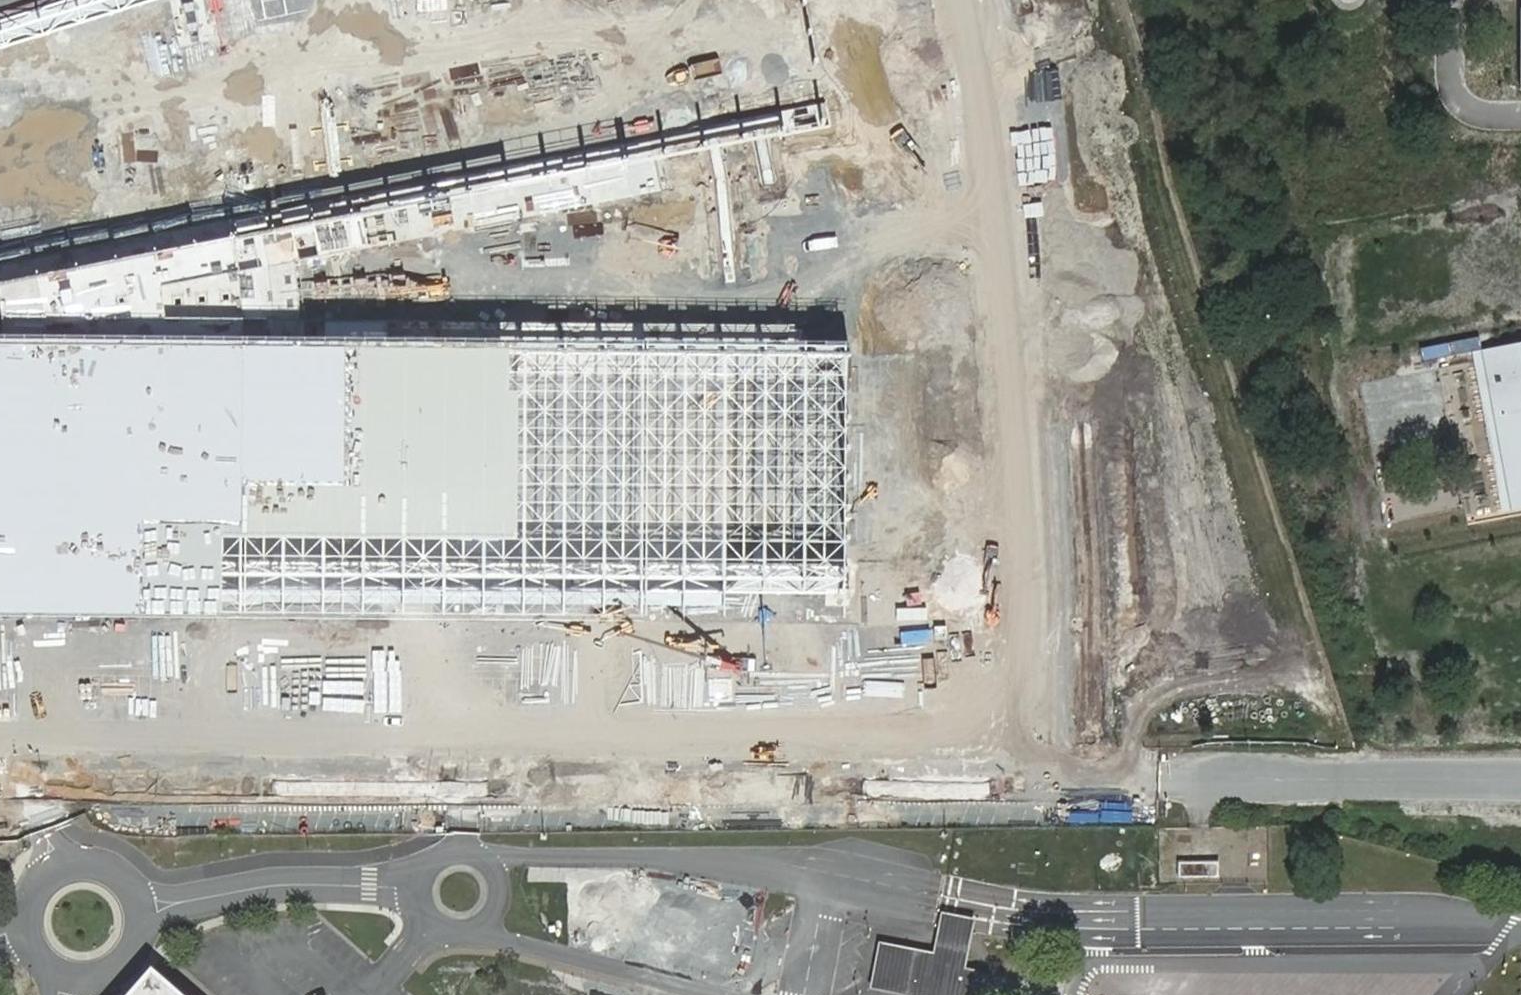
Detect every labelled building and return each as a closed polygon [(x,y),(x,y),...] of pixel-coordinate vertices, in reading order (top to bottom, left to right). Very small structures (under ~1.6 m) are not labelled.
[(828,120),(804,0),(86,0),(0,17),(0,283),(828,120)] [(0,336),(0,614),(847,621),(849,342),(0,336)] [(1479,355),(1509,518),(1520,516),(1520,347),(1479,355)] [(940,911),(938,927),(972,933),(975,917),(940,911)] [(879,942),(870,989),(902,994),(961,994),(963,980),(972,933),(938,927),(933,952),(879,942)] [(150,973),(131,994),(175,994),(150,973)]
